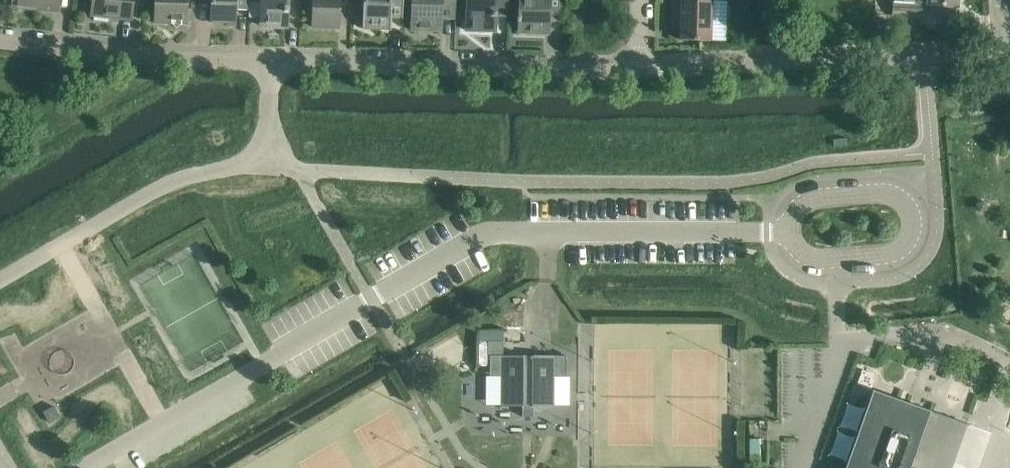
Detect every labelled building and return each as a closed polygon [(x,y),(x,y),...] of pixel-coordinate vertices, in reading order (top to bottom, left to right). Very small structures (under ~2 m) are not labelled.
[(12,6),(57,11),(58,0),(13,0),(12,6)] [(91,15),(94,15),(93,20),(108,22),(108,17),(131,19),(133,0),(92,0),(91,15)] [(155,20),(154,22),(171,23),(176,28),(181,23),(186,23),(186,0),(155,0),(155,20)] [(249,0),(210,0),(210,22),(227,22),(227,25),(236,25),(237,9),(248,9),(249,0)] [(260,19),(262,19),(272,23),(272,26),(287,26),(288,6),(283,3),(284,0),(261,0),(260,19)] [(312,27),(338,28),(339,0),(313,0),(312,27)] [(403,0),(363,0),(362,28),(390,29),(391,17),(403,17),(403,0)] [(455,0),(412,0),(411,29),(441,30),(441,18),(455,18),(455,0)] [(508,0),(466,0),(465,30),(495,31),(495,15),(507,15),(508,0)] [(518,17),(516,17),(516,21),(518,21),(518,32),(548,33),(549,0),(519,0),(518,17)] [(671,27),(681,27),(680,40),(710,41),(711,0),(672,0),(671,27)] [(919,15),(920,3),(955,6),(956,0),(895,0),(895,2),(892,1),(892,13),(919,15)] [(487,347),(487,355),(489,355),(489,376),(502,376),(502,405),(502,406),(522,406),(521,416),(533,416),(533,406),(553,406),(553,405),(553,377),(566,377),(566,355),(503,355),(503,347),(503,341),(487,341),(487,347)] [(991,433),(872,391),(845,467),(979,467),(991,433)]
